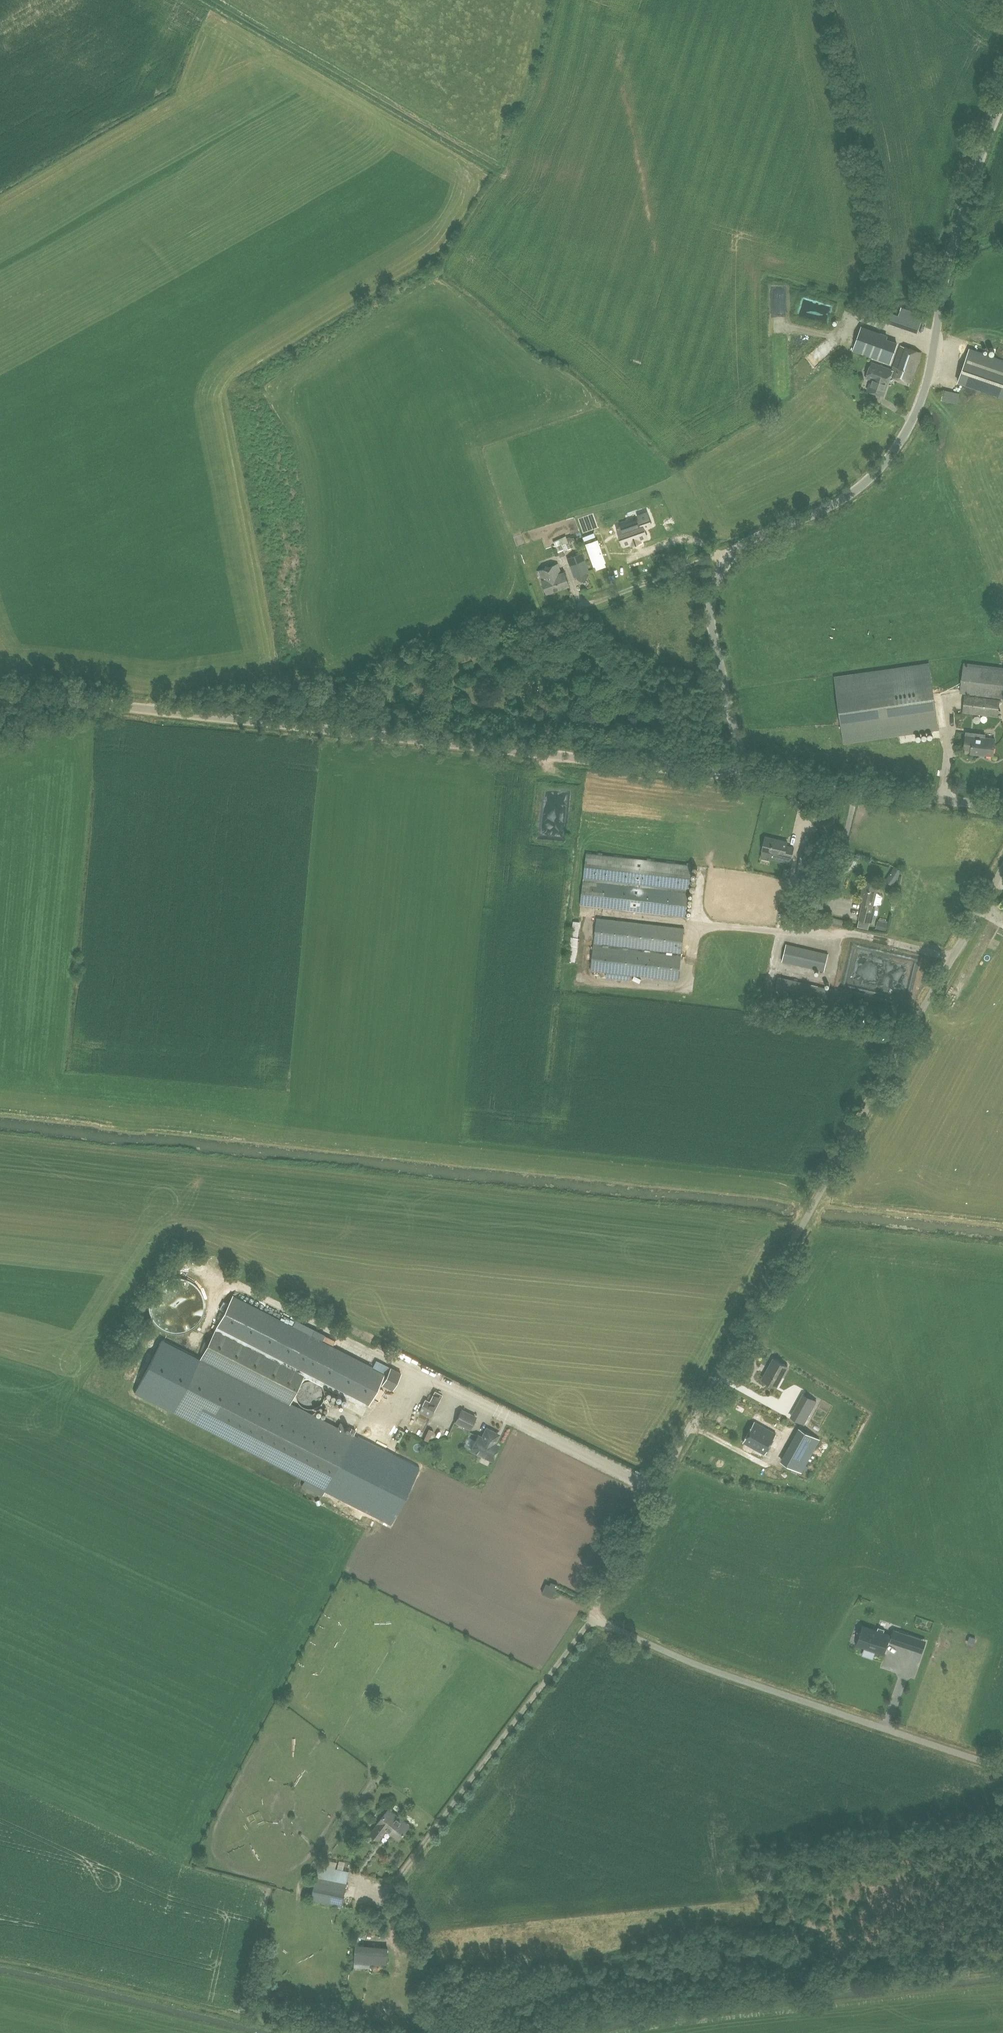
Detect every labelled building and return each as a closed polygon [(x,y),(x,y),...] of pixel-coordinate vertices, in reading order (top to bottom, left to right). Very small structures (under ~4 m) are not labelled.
[(788,321),(788,305),(779,305),(779,321),(788,321)] [(861,305),(861,307),(860,314),(875,318),(876,309),(861,305)] [(910,313),(910,315),(890,315),(890,323),(924,324),(924,314),(910,313)] [(887,336),(861,327),(853,351),(890,364),(897,344),(886,340),(887,336)] [(830,343),(825,347),(831,355),(836,351),(830,343)] [(901,345),(893,369),(891,375),(911,382),(922,352),(901,345)] [(964,346),(956,370),(1002,384),(1002,358),(964,346)] [(866,378),(870,379),(867,390),(884,396),(891,375),(893,369),(872,362),(866,378)] [(956,403),(958,394),(943,390),(940,399),(956,403)] [(943,427),(939,429),(942,438),(947,436),(943,427)] [(644,538),(641,529),(648,526),(644,514),(635,517),(637,521),(614,529),(620,546),(628,543),(629,545),(636,542),(636,540),(644,538)] [(566,536),(553,541),(555,545),(560,557),(566,555),(564,549),(570,546),(566,536)] [(590,571),(583,552),(568,558),(573,577),(590,571)] [(565,573),(562,574),(558,563),(540,570),(547,593),(569,585),(565,573)] [(844,741),(939,729),(931,663),(836,676),(844,741)] [(1002,698),(1002,670),(964,665),(960,692),(1002,698)] [(997,716),(999,700),(965,695),(963,712),(997,716)] [(993,755),(995,739),(985,738),(985,734),(967,732),(964,749),(971,750),(971,753),(980,755),(980,754),(993,755)] [(563,798),(554,797),(552,804),(561,806),(563,798)] [(564,811),(559,816),(564,820),(568,815),(564,811)] [(556,823),(549,821),(547,829),(563,833),(565,825),(556,823)] [(766,836),(763,850),(772,853),(771,858),(791,863),(792,858),(792,859),(795,846),(788,845),(789,841),(766,836)] [(812,869),(817,848),(804,845),(796,877),(809,881),(812,869)] [(692,865),(642,860),(587,854),(582,905),(687,917),(692,865)] [(896,884),(906,872),(901,868),(891,879),(896,884)] [(873,907),(878,883),(864,880),(859,902),(863,903),(860,919),(872,922),(875,908),(873,907)] [(592,969),(607,971),(607,978),(631,980),(632,974),(679,979),(685,927),(598,918),(592,969)] [(793,920),(791,927),(801,929),(802,922),(793,920)] [(829,953),(792,945),(787,944),(783,961),(824,971),(829,953)] [(375,1371),(197,1276),(139,1390),(380,1513),(405,1464),(290,1404),(306,1375),(366,1406),(367,1403),(369,1405),(380,1383),(393,1391),(402,1373),(378,1362),(375,1371)] [(777,1387),(788,1367),(774,1359),(763,1379),(777,1387)] [(443,1394),(435,1390),(430,1401),(425,1399),(422,1405),(435,1411),(443,1394)] [(807,1418),(816,1401),(804,1394),(799,1404),(805,1408),(803,1411),(801,1415),(804,1416),(807,1418)] [(470,1428),(476,1417),(461,1410),(456,1421),(470,1428)] [(755,1422),(744,1442),(765,1454),(777,1434),(755,1422)] [(494,1440),(495,1440),(498,1434),(487,1428),(482,1437),(478,1435),(471,1449),(491,1459),(498,1445),(493,1443),(494,1440)] [(820,1439),(802,1429),(783,1462),(802,1473),(820,1439)] [(552,1582),(551,1584),(547,1583),(542,1593),(553,1597),(559,1584),(552,1582)] [(889,1644),(892,1634),(884,1631),(885,1629),(878,1627),(878,1629),(865,1625),(859,1643),(883,1651),(886,1643),(889,1644)] [(917,1650),(921,1638),(896,1630),(892,1642),(917,1650)] [(888,1673),(881,1682),(890,1690),(897,1681),(888,1673)] [(860,1702),(858,1709),(871,1714),(874,1707),(860,1702)] [(379,1839),(387,1830),(400,1839),(410,1825),(389,1809),(371,1833),(379,1839)] [(343,1907),(345,1896),(350,1871),(319,1864),(312,1900),(343,1907)] [(389,1962),(389,1944),(358,1945),(359,1963),(389,1962)]
